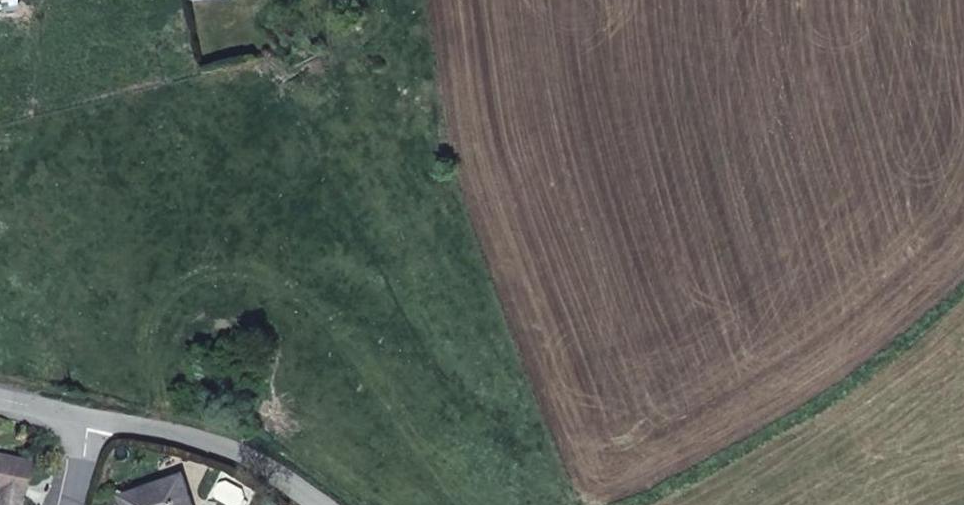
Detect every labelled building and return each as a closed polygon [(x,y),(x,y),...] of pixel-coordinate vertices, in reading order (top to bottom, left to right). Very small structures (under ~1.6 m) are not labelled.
[(0,459),(0,504),(14,504),(24,465),(0,459)] [(184,474),(123,496),(126,504),(195,504),(184,474)]
